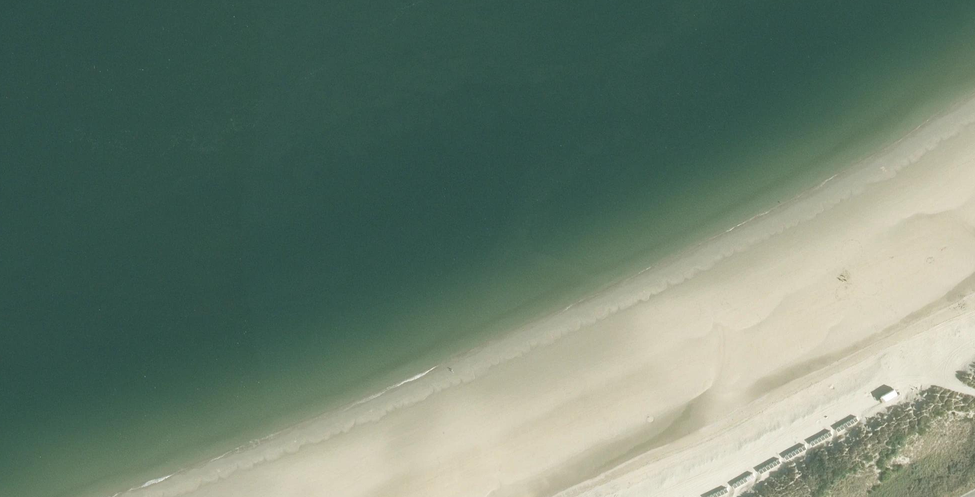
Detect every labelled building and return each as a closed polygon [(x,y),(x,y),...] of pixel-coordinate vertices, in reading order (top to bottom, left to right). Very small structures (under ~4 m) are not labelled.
[(896,391),(893,386),(887,390),(890,395),(896,391)]
